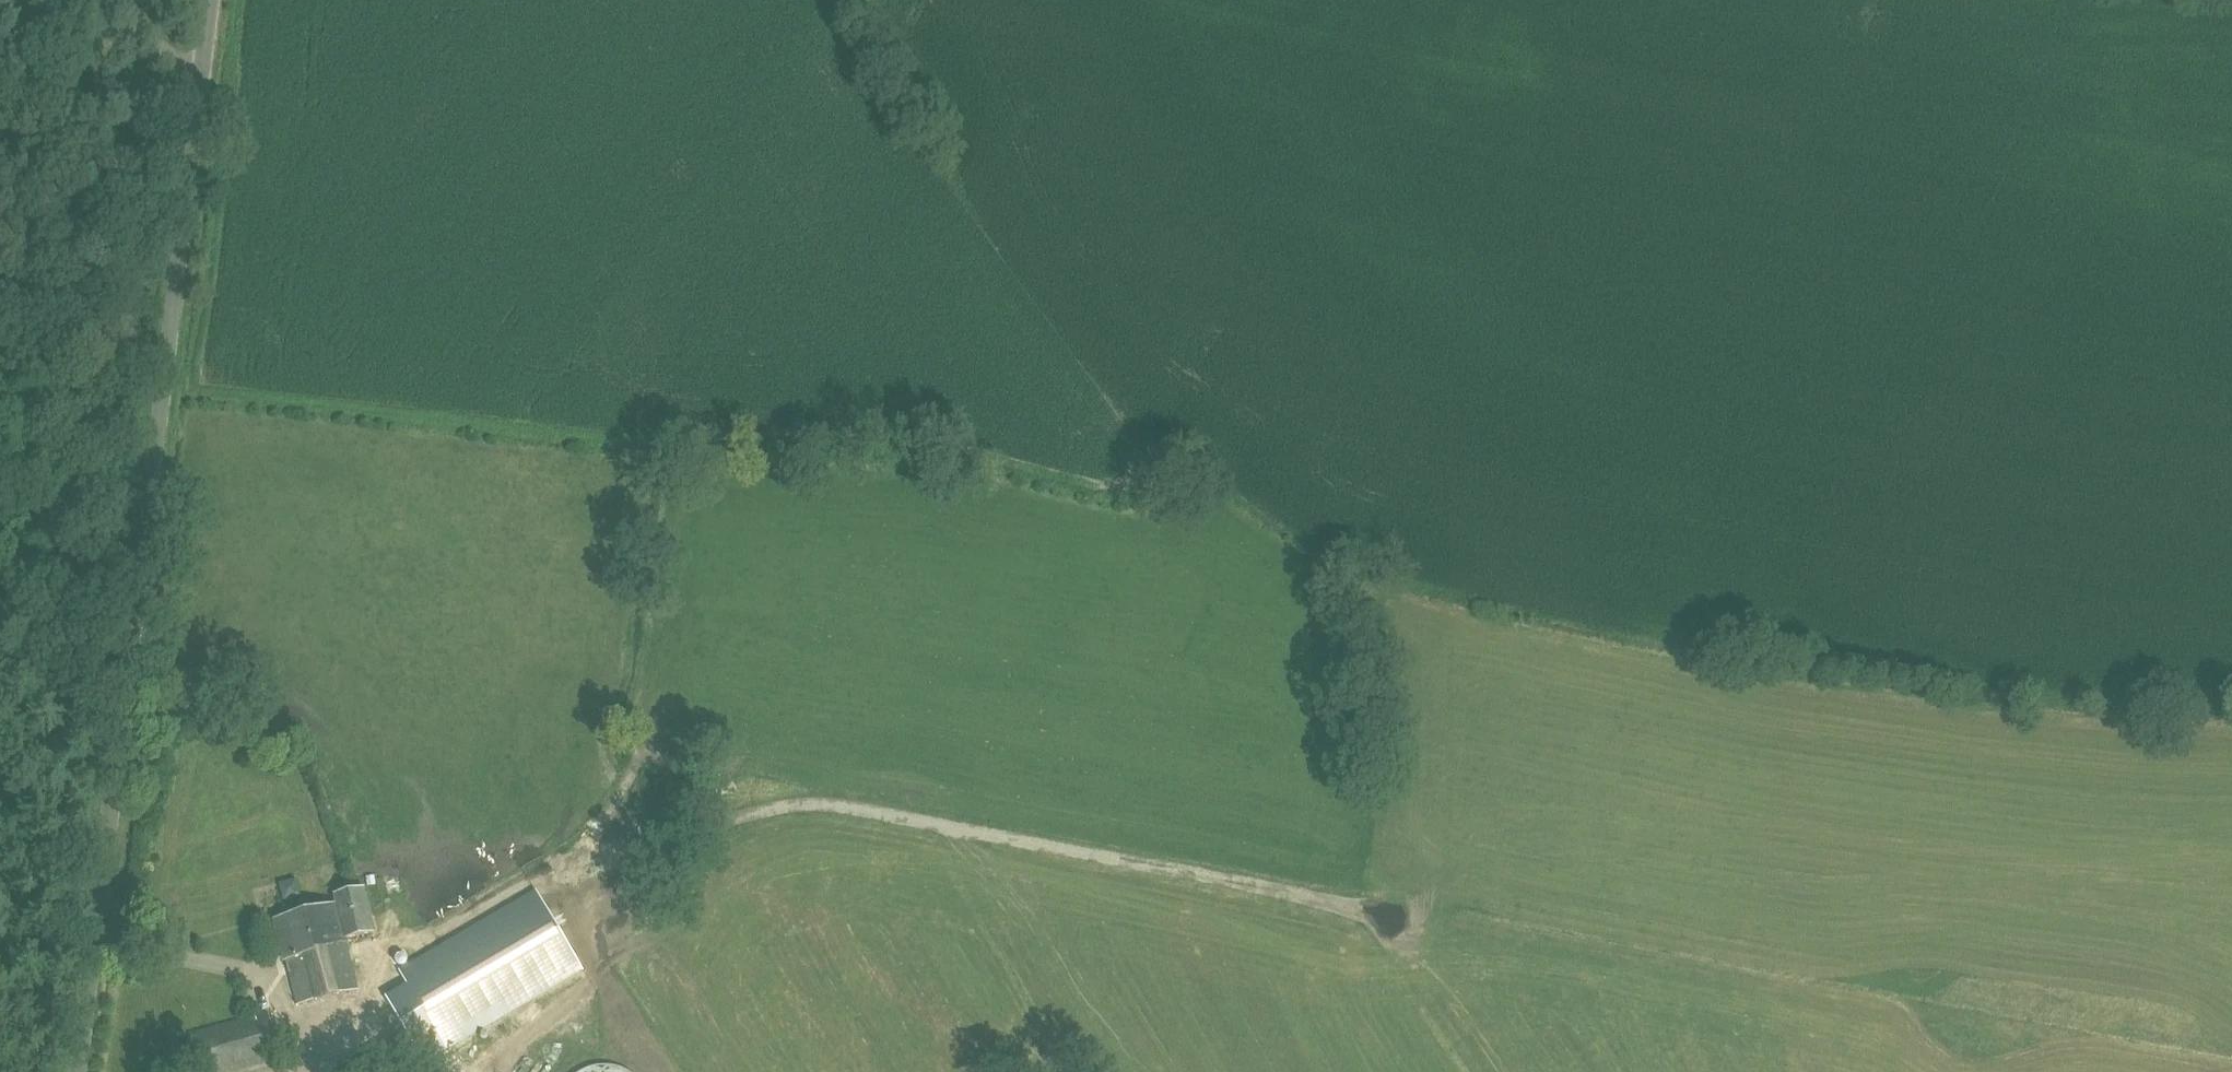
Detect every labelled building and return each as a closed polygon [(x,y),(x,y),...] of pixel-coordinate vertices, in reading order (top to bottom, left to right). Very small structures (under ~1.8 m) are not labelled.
[(364,887),(336,894),(348,939),(375,932),(364,887)] [(536,890),(503,911),(401,970),(447,1048),(548,989),(583,969),(536,890)] [(287,960),(299,1006),(359,991),(347,944),(349,943),(348,939),(338,903),(275,919),(285,960),(287,960)] [(297,1053),(293,1036),(278,1040),(273,1021),(272,1022),(270,1013),(192,1034),(203,1071),(229,1071),(297,1053)]
